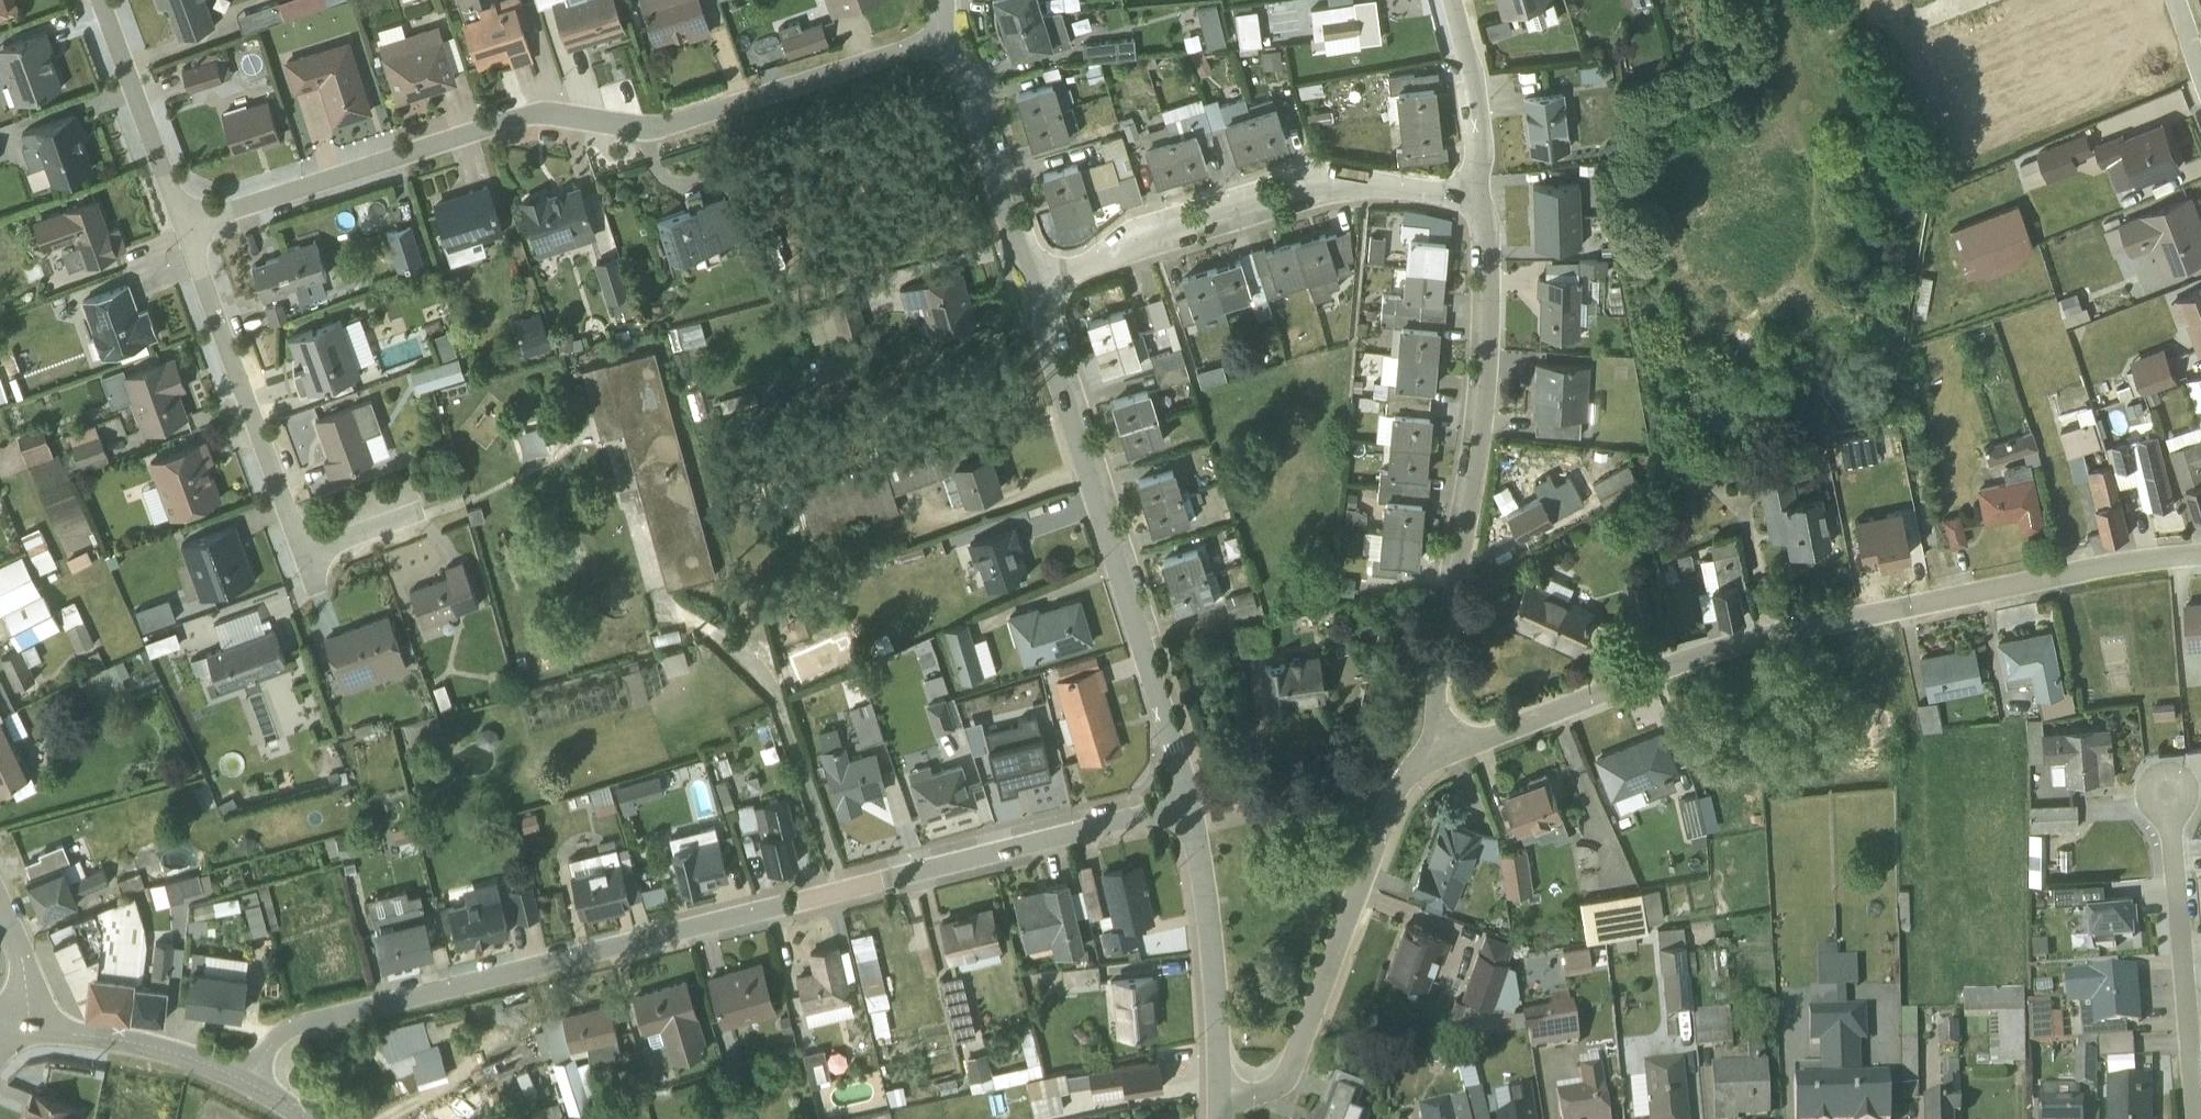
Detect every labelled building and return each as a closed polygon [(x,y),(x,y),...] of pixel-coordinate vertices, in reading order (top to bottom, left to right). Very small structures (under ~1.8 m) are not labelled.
[(15,9),(12,0),(0,0),(0,14),(15,9)] [(161,9),(169,6),(181,36),(215,23),(207,0),(158,0),(161,9)] [(238,14),(245,33),(328,3),(327,0),(278,0),(238,14)] [(477,65),(508,55),(511,64),(531,57),(521,28),(530,25),(521,0),(495,0),(480,5),(479,0),(456,0),(477,65)] [(614,0),(554,0),(569,45),(623,27),(614,0)] [(655,39),(688,29),(690,35),(708,29),(699,0),(642,0),(655,39)] [(832,9),(857,0),(828,0),(832,9)] [(1042,12),(1039,0),(995,0),(997,6),(991,8),(997,26),(1042,12)] [(1198,3),(1207,41),(1228,36),(1219,0),(1211,0),(1198,3)] [(1373,0),(1356,0),(1353,0),(1355,14),(1323,18),(1325,37),(1357,33),(1359,41),(1379,38),(1373,0)] [(1504,13),(1505,12),(1529,5),(1535,24),(1545,21),(1540,2),(1548,0),(1500,0),(1504,13)] [(1060,6),(1042,12),(997,26),(1003,45),(1008,43),(1012,56),(1049,44),(1050,49),(1071,42),(1060,6)] [(779,25),(788,52),(827,40),(821,20),(801,27),(799,19),(779,25)] [(377,29),(398,95),(452,78),(435,23),(404,33),(400,22),(377,29)] [(0,47),(0,62),(15,104),(61,87),(48,49),(52,47),(47,30),(0,47)] [(1134,38),(1081,43),(1083,59),(1136,54),(1134,38)] [(347,39),(284,60),(295,92),(322,83),(335,122),(371,110),(347,39)] [(189,87),(233,73),(224,45),(196,54),(199,61),(183,66),(189,87)] [(1279,48),(1261,49),(1263,67),(1281,65),(1279,48)] [(1212,69),(1206,55),(1195,61),(1202,74),(1212,69)] [(1395,89),(1398,119),(1435,114),(1432,82),(1414,84),(1413,72),(1387,75),(1388,90),(1395,89)] [(1026,119),(1071,105),(1063,79),(1018,93),(1026,119)] [(1563,91),(1525,96),(1531,151),(1570,146),(1563,91)] [(1272,95),(1247,103),(1261,146),(1285,139),(1272,95)] [(1169,135),(1180,171),(1206,163),(1195,130),(1210,126),(1202,103),(1200,96),(1161,108),(1169,135)] [(1217,99),(1202,103),(1210,126),(1224,121),(1235,154),(1261,146),(1247,103),(1245,96),(1219,104),(1217,99)] [(268,99),(221,113),(232,149),(259,141),(260,144),(280,138),(268,99)] [(1071,105),(1026,119),(1033,143),(1078,129),(1071,105)] [(1131,113),(1121,116),(1128,137),(1138,133),(1131,113)] [(50,181),(92,167),(74,114),(22,132),(33,166),(44,162),(50,181)] [(1439,144),(1435,114),(1398,119),(1401,148),(1394,149),(1396,163),(1423,160),(1422,146),(1439,144)] [(1117,120),(1096,126),(1099,138),(1121,131),(1117,120)] [(2118,184),(2178,163),(2163,122),(2126,135),(2124,131),(2096,142),(2104,165),(2110,162),(2118,184)] [(2087,130),(2039,149),(2041,153),(2020,161),(2028,181),(2049,173),(2051,179),(2079,168),(2075,157),(2094,149),(2087,130)] [(1043,173),(1050,198),(1133,172),(1121,133),(1099,140),(1105,157),(1079,165),(1078,162),(1043,173)] [(1180,171),(1169,135),(1144,143),(1156,179),(1180,171)] [(1133,172),(1050,198),(1058,222),(1092,212),(1088,201),(1121,191),(1124,201),(1141,195),(1133,172)] [(1532,183),(1533,214),(1579,212),(1578,181),(1532,183)] [(468,241),(502,230),(486,183),(467,189),(470,197),(455,203),(453,197),(434,204),(446,240),(444,241),(451,262),(473,254),(468,241)] [(541,255),(595,238),(578,187),(545,198),(524,205),(541,255)] [(688,205),(662,213),(677,257),(701,249),(705,261),(723,256),(719,243),(739,237),(725,193),(704,200),(700,188),(684,193),(688,205)] [(2192,196),(2106,229),(2116,254),(2128,249),(2130,256),(2152,247),(2162,272),(2200,257),(2200,232),(2196,218),(2200,217),(2192,196)] [(95,198),(34,220),(44,247),(72,237),(82,263),(125,247),(117,224),(106,228),(95,198)] [(1947,228),(1966,276),(2035,248),(2016,200),(1947,228)] [(1620,237),(1613,211),(1604,213),(1611,239),(1620,237)] [(1579,212),(1533,214),(1535,245),(1581,243),(1579,212)] [(427,256),(414,218),(387,228),(400,266),(427,256)] [(1405,235),(1402,264),(1442,268),(1445,237),(1426,235),(1428,221),(1401,218),(1399,235),(1405,235)] [(1323,233),(1295,241),(1306,278),(1312,299),(1331,293),(1329,288),(1340,284),(1336,274),(1350,270),(1346,258),(1352,257),(1349,228),(1324,236),(1323,233)] [(1384,236),(1369,235),(1367,258),(1383,259),(1384,236)] [(1269,269),(1258,272),(1265,297),(1280,292),(1279,286),(1306,278),(1295,241),(1263,251),(1269,269)] [(283,254),(252,264),(263,299),(287,291),(286,287),(326,274),(316,243),(301,248),(299,243),(281,249),(283,254)] [(633,288),(622,253),(595,261),(606,297),(633,288)] [(1579,258),(1579,271),(1606,271),(1606,259),(1579,258)] [(1240,260),(1210,269),(1221,304),(1250,295),(1257,318),(1271,313),(1265,297),(1258,272),(1245,276),(1240,260)] [(1439,312),(1442,268),(1402,264),(1399,295),(1381,293),(1380,308),(1439,312)] [(898,287),(903,305),(920,301),(918,306),(919,310),(923,310),(925,316),(922,319),(925,330),(928,330),(930,333),(975,320),(961,269),(898,287)] [(1226,318),(1221,304),(1210,269),(1181,278),(1186,294),(1174,298),(1182,323),(1194,319),(1197,327),(1226,318)] [(1541,292),(1541,335),(1579,335),(1579,277),(1537,277),(1537,293),(1541,292)] [(1604,279),(1590,278),(1590,297),(1604,298),(1604,279)] [(127,282),(82,298),(103,354),(117,349),(121,359),(149,349),(145,339),(157,334),(147,308),(138,311),(127,282)] [(866,325),(857,291),(803,307),(813,340),(866,325)] [(2076,291),(2059,297),(2067,324),(2085,319),(2076,291)] [(2199,350),(2200,350),(2200,291),(2171,303),(2179,323),(2187,320),(2199,350)] [(1147,301),(1155,326),(1169,322),(1161,297),(1147,301)] [(283,299),(266,304),(272,323),(289,317),(283,299)] [(1088,319),(1096,344),(1138,331),(1131,305),(1088,319)] [(1434,357),(1439,312),(1380,308),(1379,323),(1392,325),(1389,353),(1395,354),(1434,357)] [(541,310),(517,316),(520,325),(543,319),(541,310)] [(360,368),(340,318),(289,338),(296,354),(301,352),(306,367),(294,372),(301,391),(360,368)] [(527,350),(553,345),(548,321),(521,326),(527,350)] [(429,333),(437,354),(456,347),(448,326),(429,333)] [(1142,330),(1138,331),(1096,344),(1103,369),(1150,355),(1142,330)] [(2178,379),(2164,345),(2132,358),(2135,366),(2128,369),(2138,394),(2178,379)] [(1150,356),(1154,370),(1183,362),(1179,347),(1150,356)] [(716,572),(653,349),(583,369),(602,434),(622,429),(666,585),(716,572)] [(461,350),(411,365),(418,386),(467,371),(461,350)] [(1431,400),(1434,357),(1395,354),(1394,368),(1395,368),(1394,385),(1386,384),(1385,396),(1431,400)] [(840,372),(835,355),(817,361),(823,378),(840,372)] [(174,356),(124,373),(144,428),(185,413),(173,378),(181,375),(174,356)] [(1183,362),(1154,370),(1159,385),(1188,376),(1183,362)] [(1538,362),(1534,433),(1579,435),(1580,417),(1599,418),(1600,399),(1588,398),(1589,364),(1538,362)] [(2187,378),(2200,423),(2200,374),(2187,378)] [(1114,399),(1122,424),(1158,413),(1163,411),(1156,386),(1114,399)] [(1427,444),(1431,400),(1385,396),(1384,411),(1392,412),(1389,441),(1427,444)] [(370,397),(315,417),(330,457),(324,459),(330,474),(373,458),(364,435),(382,428),(370,397)] [(2141,400),(2126,404),(2130,416),(2144,412),(2141,400)] [(1158,416),(1158,413),(1122,424),(1129,449),(1165,438),(1163,433),(1173,431),(1168,413),(1158,416)] [(2105,539),(2129,533),(2114,470),(2111,464),(2089,469),(2084,451),(2106,444),(2097,419),(2062,430),(2075,480),(2089,476),(2105,539)] [(95,422),(70,431),(82,463),(107,454),(95,422)] [(54,455),(42,426),(19,436),(31,464),(54,455)] [(2037,445),(2031,430),(1983,447),(1988,464),(2022,452),(2024,463),(2002,467),(2005,482),(1978,487),(1985,520),(2018,513),(2022,531),(2042,527),(2031,476),(2034,475),(2031,463),(2039,461),(2037,445)] [(966,459),(957,433),(800,489),(817,536),(864,519),(868,530),(893,521),(890,510),(898,507),(893,493),(942,475),(952,503),(1001,485),(989,451),(966,459)] [(2172,503),(2156,435),(2107,447),(2111,464),(2114,470),(2133,467),(2144,510),(2172,503)] [(2169,449),(2182,490),(2186,488),(2197,520),(2200,518),(2200,438),(2169,449)] [(204,440),(149,460),(168,515),(221,496),(209,463),(212,462),(204,440)] [(1423,488),(1427,444),(1389,441),(1387,469),(1379,468),(1378,484),(1423,488)] [(1741,449),(1715,454),(1719,477),(1745,472),(1741,449)] [(1627,464),(1593,482),(1605,505),(1640,487),(1627,464)] [(1138,479),(1145,503),(1182,492),(1175,468),(1138,479)] [(1545,508),(1589,484),(1580,469),(1554,483),(1548,471),(1527,482),(1525,484),(1523,489),(1523,497),(1526,503),(1506,514),(1519,536),(1551,519),(1545,508)] [(1791,472),(1757,479),(1770,540),(1787,536),(1790,549),(1821,543),(1817,527),(1827,525),(1821,494),(1796,499),(1791,472)] [(1419,530),(1423,488),(1378,484),(1377,499),(1384,500),(1382,527),(1419,530)] [(1188,490),(1182,492),(1145,503),(1154,530),(1196,517),(1192,503),(1201,500),(1198,490),(1189,493),(1188,490)] [(1900,510),(1853,520),(1861,560),(1877,557),(1879,564),(1900,560),(1899,554),(1909,552),(1900,510)] [(1965,541),(1958,514),(1944,518),(1951,545),(1965,541)] [(58,563),(36,518),(17,527),(39,572),(58,563)] [(200,597),(254,578),(235,523),(180,543),(200,597)] [(988,590),(1026,575),(1016,548),(1022,545),(1015,527),(967,546),(972,559),(975,558),(988,590)] [(1416,562),(1419,530),(1382,527),(1379,557),(1372,557),(1371,572),(1396,574),(1397,561),(1416,562)] [(1718,620),(1742,615),(1736,586),(1747,584),(1736,534),(1710,544),(1712,556),(1699,558),(1705,587),(1711,586),(1718,620)] [(1164,558),(1170,583),(1206,573),(1197,548),(1164,558)] [(0,567),(0,614),(16,645),(57,625),(22,556),(0,567)] [(409,588),(422,624),(479,604),(463,559),(445,565),(448,574),(409,588)] [(1214,570),(1206,573),(1170,583),(1179,608),(1223,595),(1214,570)] [(1523,595),(1512,618),(1574,646),(1587,617),(1563,605),(1571,586),(1540,572),(1529,597),(1523,595)] [(1650,614),(1644,575),(1624,578),(1631,617),(1650,614)] [(1353,578),(1339,577),(1338,594),(1352,595),(1353,578)] [(1232,614),(1260,605),(1254,586),(1226,594),(1232,614)] [(57,607),(67,627),(83,620),(74,599),(57,607)] [(1038,605),(1007,614),(1021,662),(1090,641),(1077,600),(1040,611),(1038,605)] [(1311,619),(1331,614),(1328,602),(1307,607),(1311,619)] [(2186,604),(2190,651),(2200,650),(2200,603),(2186,604)] [(344,689),(406,668),(388,615),(326,636),(344,689)] [(93,642),(83,620),(67,627),(77,649),(93,642)] [(967,622),(943,630),(960,682),(983,674),(996,670),(985,636),(973,640),(967,622)] [(178,645),(171,627),(144,637),(151,656),(178,645)] [(219,685),(285,660),(272,627),(191,658),(197,672),(212,666),(219,685)] [(677,627),(653,633),(655,644),(680,638),(677,627)] [(2047,631),(1998,641),(2007,685),(2030,680),(2033,698),(2037,697),(2041,715),(2075,708),(2071,689),(2060,691),(2047,631)] [(0,658),(0,659),(14,689),(36,679),(29,664),(41,659),(34,643),(0,658)] [(1972,646),(1920,657),(1929,699),(1980,688),(1972,646)] [(664,653),(667,666),(681,662),(678,650),(664,653)] [(1285,662),(1264,666),(1270,704),(1292,701),(1292,695),(1322,690),(1315,650),(1284,655),(1285,662)] [(1060,678),(1058,679),(1081,759),(1118,749),(1100,686),(1105,685),(1096,656),(1057,667),(1060,678)] [(629,670),(621,673),(631,706),(648,701),(647,695),(663,690),(655,663),(639,668),(636,660),(627,663),(629,670)] [(125,686),(115,663),(77,679),(87,703),(125,686)] [(947,691),(941,674),(924,680),(930,697),(947,691)] [(16,708),(2,678),(0,680),(0,715),(16,708)] [(962,723),(952,697),(946,699),(945,697),(925,704),(935,734),(955,727),(955,725),(962,723)] [(1933,701),(1916,705),(1922,730),(1939,727),(1933,701)] [(2173,702),(2154,704),(2155,721),(2175,719),(2173,702)] [(871,703),(849,710),(862,745),(882,738),(871,703)] [(0,715),(0,787),(30,773),(13,737),(27,731),(16,708),(0,715)] [(1051,777),(1034,714),(1017,719),(1018,722),(983,731),(980,720),(963,724),(973,752),(987,748),(1000,796),(1018,792),(1017,786),(1051,777)] [(2112,780),(2107,729),(2041,735),(2040,718),(2025,720),(2029,761),(2049,760),(2051,786),(2112,780)] [(859,807),(857,797),(884,789),(873,751),(849,757),(844,744),(841,744),(835,726),(816,731),(840,813),(859,807)] [(1660,734),(1596,759),(1612,799),(1614,798),(1620,812),(1648,801),(1647,799),(1675,788),(1670,776),(1675,774),(1660,734)] [(705,760),(684,767),(690,786),(711,780),(705,760)] [(957,810),(974,804),(961,763),(932,772),(928,764),(908,770),(923,816),(955,806),(957,810)] [(662,769),(617,781),(624,806),(669,794),(662,769)] [(1529,786),(1506,795),(1523,842),(1539,836),(1541,840),(1552,836),(1554,842),(1567,837),(1543,774),(1527,780),(1529,786)] [(625,809),(616,781),(588,790),(597,817),(625,809)] [(734,808),(724,781),(715,784),(725,811),(734,808)] [(1718,827),(1709,793),(1678,801),(1687,835),(1718,827)] [(752,804),(736,808),(741,831),(758,827),(769,869),(796,862),(789,833),(796,831),(788,800),(753,808),(752,804)] [(2078,829),(2077,804),(2028,806),(2029,831),(2078,829)] [(374,809),(337,820),(343,843),(381,832),(374,809)] [(1480,834),(1443,820),(1427,862),(1423,861),(1413,887),(1454,903),(1473,855),(1499,859),(1498,852),(1496,837),(1480,834)] [(726,876),(714,826),(669,837),(681,888),(682,890),(702,885),(701,883),(726,876)] [(2044,835),(2028,835),(2027,885),(2044,885),(2044,835)] [(568,860),(581,915),(629,903),(628,901),(641,898),(628,846),(615,849),(613,839),(596,843),(598,852),(568,860)] [(27,880),(43,917),(78,903),(76,898),(109,884),(103,869),(85,877),(78,859),(70,862),(63,844),(38,855),(39,858),(25,864),(31,878),(27,880)] [(1527,847),(1498,852),(1499,859),(1506,895),(1533,891),(1527,847)] [(2072,851),(2060,851),(2060,870),(2072,870),(2072,851)] [(163,871),(169,893),(197,886),(190,863),(163,871)] [(1152,921),(1140,872),(1123,876),(1121,869),(1103,873),(1112,913),(1103,915),(1091,865),(1077,868),(1089,919),(1098,916),(1106,949),(1139,942),(1135,925),(1152,921)] [(140,873),(118,881),(124,895),(145,887),(140,873)] [(509,890),(518,922),(540,917),(529,875),(510,881),(512,889),(509,890)] [(495,882),(463,890),(466,903),(448,907),(448,905),(441,906),(446,928),(453,926),(458,945),(507,933),(495,882)] [(1066,883),(1014,895),(1026,949),(1050,943),(1053,955),(1081,949),(1066,883)] [(2103,899),(2102,885),(2053,889),(2055,905),(2083,902),(2084,918),(2086,918),(2088,945),(2094,944),(2095,949),(2115,947),(2114,940),(2132,938),(2131,927),(2135,927),(2133,911),(2129,912),(2128,897),(2103,899)] [(1647,921),(1663,918),(1658,888),(1639,891),(1647,921)] [(1633,931),(1648,929),(1647,921),(1639,891),(1579,901),(1584,939),(1615,934),(1633,931)] [(141,981),(145,945),(140,918),(134,897),(72,922),(76,933),(54,943),(85,1011),(127,1016),(130,983),(141,981)] [(431,951),(420,905),(371,916),(383,963),(402,959),(402,957),(411,955),(411,956),(431,951)] [(970,916),(941,922),(952,970),(1000,960),(998,951),(1000,950),(991,909),(970,914),(970,916)] [(1411,926),(1405,924),(1388,970),(1428,985),(1438,958),(1443,960),(1451,939),(1412,924),(1411,926)] [(1682,926),(1655,928),(1665,1021),(1691,1019),(1682,926)] [(1636,946),(1633,931),(1615,934),(1617,950),(1636,946)] [(872,932),(851,937),(869,1008),(890,1003),(872,932)] [(1513,943),(1484,933),(1462,995),(1491,1005),(1493,1000),(1512,1007),(1519,989),(1515,966),(1506,963),(1513,943)] [(165,1016),(171,945),(155,944),(151,985),(130,983),(127,1016),(154,1019),(154,1015),(165,1016)] [(1565,971),(1592,967),(1588,945),(1561,950),(1565,971)] [(1723,945),(1711,946),(1714,981),(1725,980),(1723,945)] [(798,976),(806,1011),(849,1001),(836,946),(810,952),(815,972),(798,976)] [(192,967),(186,1007),(240,1015),(246,975),(227,972),(228,965),(204,961),(203,968),(192,967)] [(1854,961),(1834,962),(1835,989),(1855,988),(1854,961)] [(1835,989),(1834,962),(1816,963),(1817,990),(1835,989)] [(773,1012),(759,963),(710,977),(725,1026),(773,1012)] [(1097,964),(1061,967),(1063,989),(1099,986),(1097,964)] [(939,976),(950,1023),(973,1018),(962,971),(939,976)] [(2135,991),(2133,973),(2090,977),(2089,973),(2064,976),(2067,1011),(2079,1010),(2082,1042),(2096,1042),(2126,1039),(2124,1026),(2135,1026),(2132,991),(2135,991)] [(1111,979),(1116,1033),(1153,1029),(1150,997),(1154,997),(1152,975),(1111,979)] [(706,1049),(685,980),(634,995),(649,1045),(661,1042),(667,1061),(706,1049)] [(2025,1067),(2023,993),(1963,994),(1963,1019),(1996,1018),(1997,1056),(1987,1056),(1987,1068),(2025,1067)] [(1571,996),(1522,1005),(1531,1054),(1580,1046),(1571,996)] [(620,1053),(608,1003),(560,1015),(569,1049),(586,1045),(590,1060),(620,1053)] [(2049,1003),(2028,1005),(2029,1046),(2064,1044),(2061,1017),(2050,1017),(2049,1003)] [(1839,1118),(1886,1118),(1884,1082),(1859,1084),(1858,1045),(1867,1045),(1865,1010),(1834,1012),(1839,1118)] [(1834,1012),(1805,1013),(1807,1048),(1818,1047),(1819,1070),(1793,1071),(1795,1118),(1839,1118),(1834,1012)] [(1727,1013),(1694,1016),(1696,1051),(1730,1049),(1727,1013)] [(423,1018),(371,1031),(409,1091),(446,1075),(437,1041),(430,1043),(423,1018)] [(1937,1027),(1938,1057),(1957,1057),(1956,1027),(1937,1027)] [(2126,1039),(2096,1042),(2099,1063),(2134,1060),(2132,1038),(2126,1039)] [(2033,1089),(2032,1118),(2082,1118),(2083,1101),(2080,1101),(2080,1091),(2095,1090),(2096,1044),(2076,1043),(2075,1090),(2033,1089)] [(1898,1044),(1899,1104),(1916,1104),(1915,1044),(1898,1044)] [(832,1080),(823,1048),(803,1053),(811,1085),(832,1080)] [(987,1048),(964,1054),(973,1087),(1041,1070),(1038,1058),(992,1069),(987,1048)] [(1714,1118),(1746,1118),(1766,1118),(1762,1048),(1746,1050),(1746,1066),(1711,1068),(1714,1118)] [(1444,1072),(1450,1056),(1430,1050),(1427,1059),(1431,1061),(1429,1067),(1444,1072)] [(573,1054),(552,1061),(569,1112),(601,1102),(587,1060),(576,1063),(573,1054)] [(1089,1069),(1093,1098),(1123,1094),(1123,1092),(1161,1086),(1157,1060),(1089,1069)] [(1597,1061),(1577,1064),(1581,1085),(1554,1089),(1558,1118),(1606,1118),(1597,1061)] [(1681,1061),(1642,1065),(1643,1082),(1628,1084),(1632,1118),(1686,1118),(1681,1061)] [(2107,1064),(2108,1081),(2135,1079),(2134,1063),(2107,1064)] [(1958,1118),(1956,1066),(1940,1067),(1942,1102),(1920,1103),(1921,1118),(1952,1118),(1958,1118)] [(535,1092),(526,1070),(429,1111),(431,1116),(423,1118),(470,1118),(535,1092)] [(1064,1072),(1026,1080),(1034,1115),(1065,1109),(1061,1090),(1068,1088),(1064,1072)] [(1334,1079),(1319,1117),(1324,1118),(1367,1118),(1354,1114),(1363,1090),(1334,1079)] [(2110,1084),(2109,1118),(2148,1118),(2148,1084),(2110,1084)] [(1527,1090),(1492,1097),(1495,1118),(1532,1118),(1527,1090)] [(81,1110),(33,1092),(26,1110),(28,1111),(25,1118),(78,1118),(81,1110)] [(1464,1099),(1469,1118),(1486,1118),(1479,1092),(1463,1096),(1464,1099)] [(1464,1099),(1462,1099),(1448,1103),(1447,1102),(1415,1111),(1417,1118),(1469,1118),(1464,1099)]
